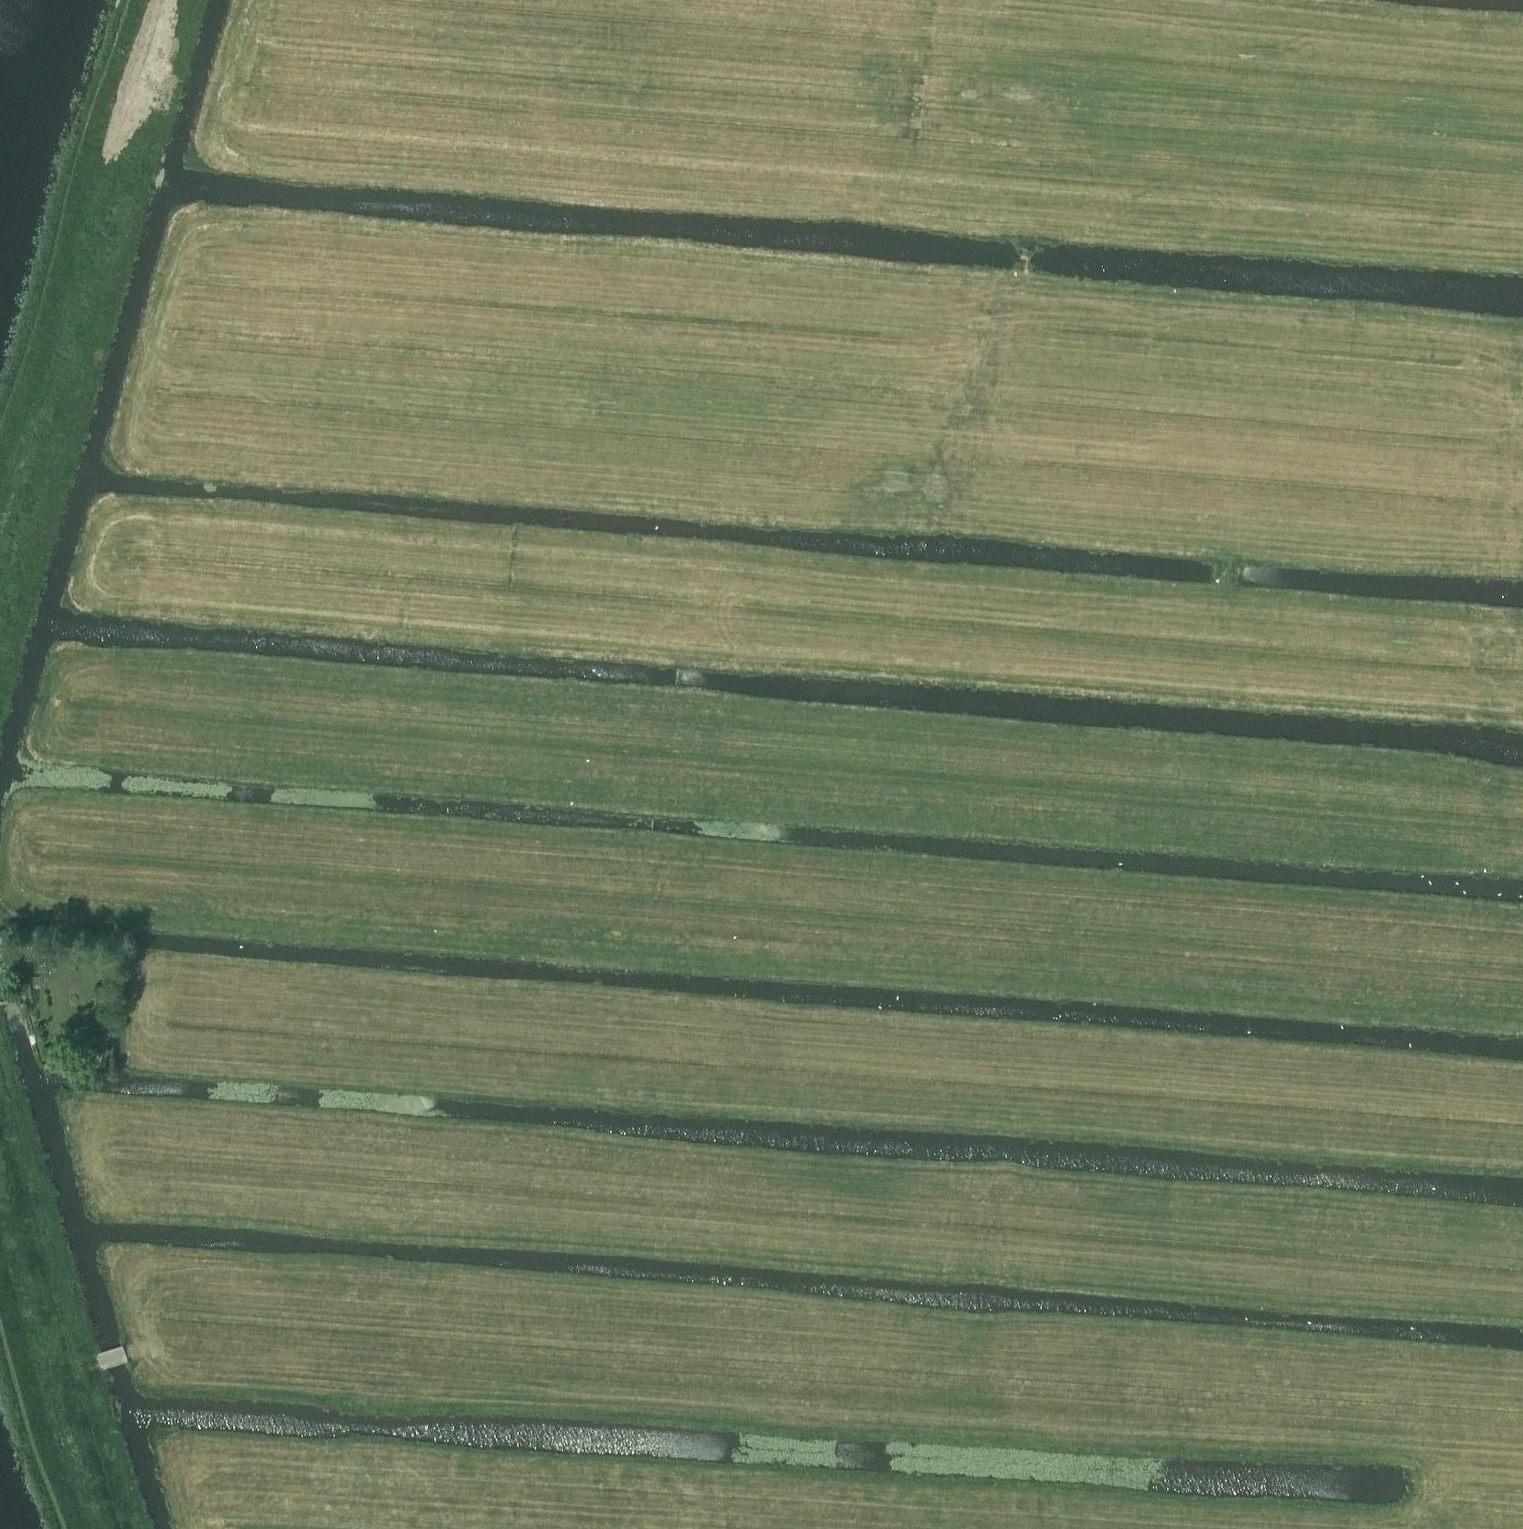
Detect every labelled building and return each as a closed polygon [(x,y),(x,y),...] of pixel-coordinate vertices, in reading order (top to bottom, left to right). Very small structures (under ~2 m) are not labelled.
[(82,1049),(81,1066),(93,1067),(95,1050),(82,1049)]
